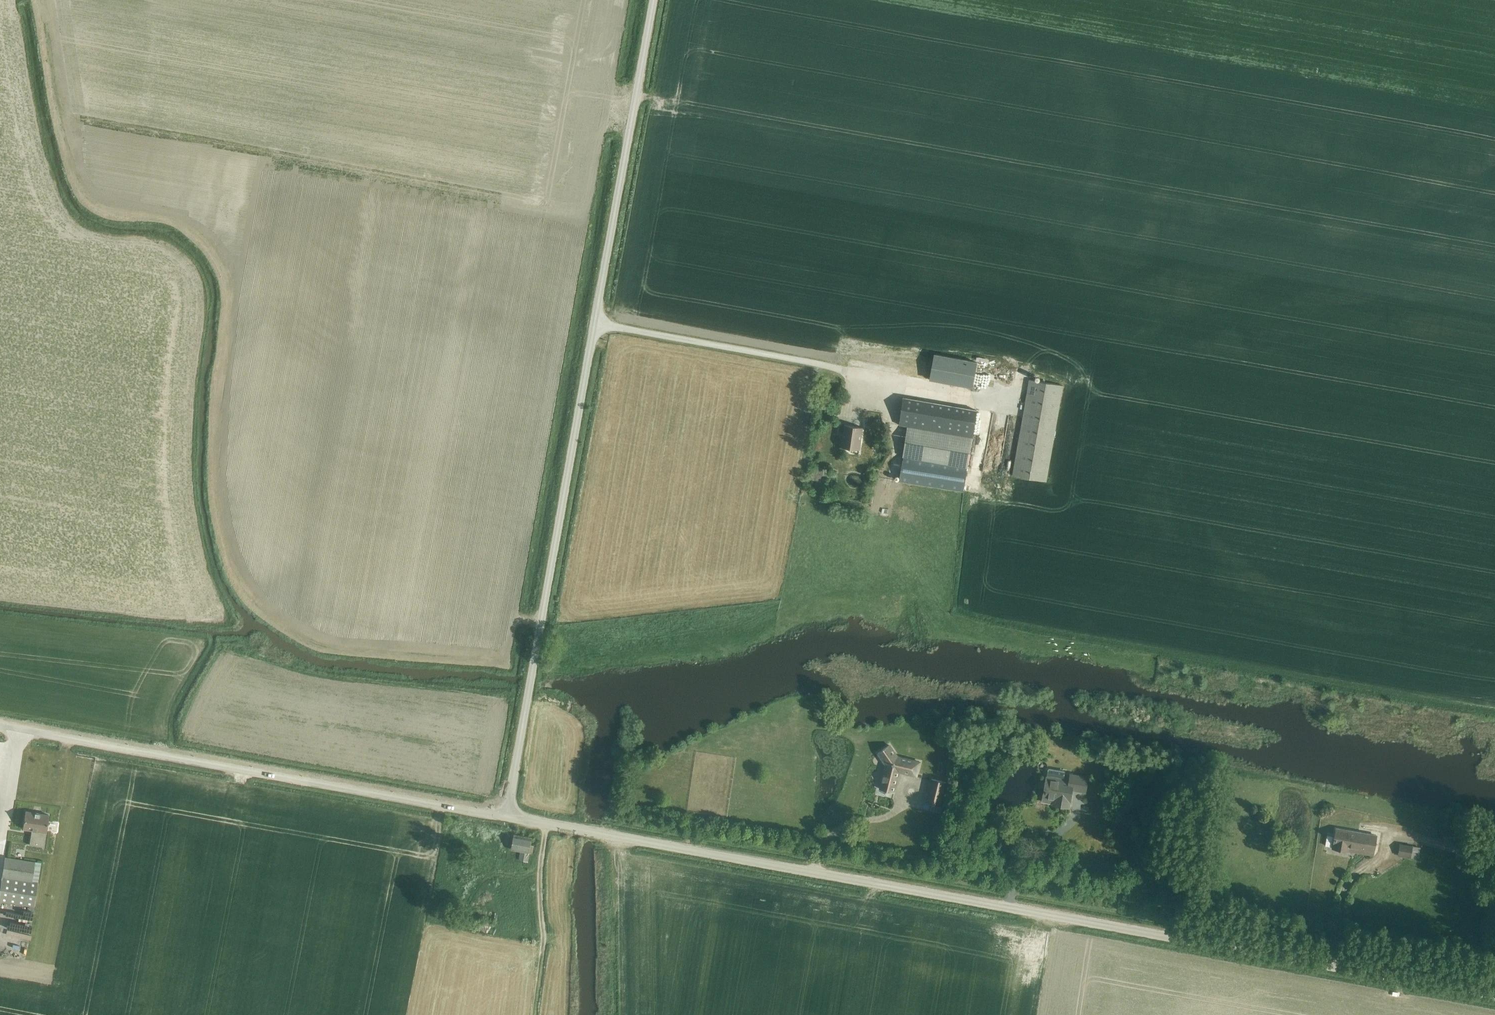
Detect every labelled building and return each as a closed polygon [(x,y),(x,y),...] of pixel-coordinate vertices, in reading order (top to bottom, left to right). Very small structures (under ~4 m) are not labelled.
[(976,362),(961,359),(956,385),(972,388),(976,362)] [(1062,386),(1029,380),(1012,476),(1046,482),(1062,386)] [(972,437),(976,410),(903,398),(899,425),(908,426),(899,481),(963,491),(967,467),(972,437)] [(841,447),(859,450),(862,427),(844,425),(841,447)] [(880,517),(892,518),(893,510),(881,508),(880,517)] [(898,771),(916,776),(919,762),(897,757),(889,745),(877,753),(885,765),(880,789),(893,792),(898,771)] [(939,762),(937,775),(946,776),(950,777),(952,761),(942,759),(941,762),(939,762)] [(1048,769),(1047,778),(1042,803),(1066,807),(1068,797),(1067,796),(1068,789),(1085,792),(1087,778),(1070,775),(1069,781),(1063,780),(1065,772),(1048,769)] [(946,782),(931,779),(926,802),(940,806),(946,782)] [(44,847),(48,815),(25,811),(22,828),(31,830),(29,844),(44,847)] [(1327,846),(1333,847),(1332,848),(1372,855),(1376,836),(1336,829),(1334,836),(1329,835),(1327,846)] [(518,860),(523,861),(528,862),(529,853),(532,853),(533,845),(531,845),(532,837),(514,834),(511,849),(520,851),(518,860)] [(0,884),(0,901),(33,907),(37,882),(31,881),(34,862),(14,858),(17,843),(7,842),(4,857),(0,884)] [(1420,848),(1400,844),(1398,855),(1419,859),(1420,848)]
